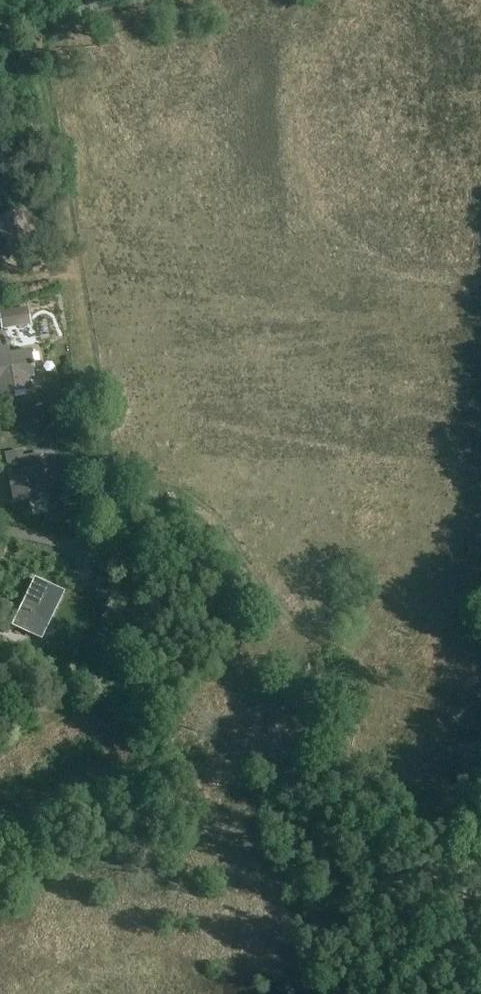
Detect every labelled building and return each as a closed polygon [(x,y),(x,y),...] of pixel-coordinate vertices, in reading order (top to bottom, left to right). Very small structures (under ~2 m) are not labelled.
[(23,214),(0,222),(0,240),(4,239),(10,259),(27,254),(26,252),(34,249),(23,214)] [(0,395),(32,390),(30,380),(34,379),(33,369),(38,368),(38,364),(35,364),(33,353),(12,356),(11,350),(0,351),(0,391),(0,395)] [(22,453),(5,456),(13,501),(45,496),(43,483),(48,482),(46,473),(51,472),(50,469),(47,469),(45,457),(23,461),(22,453)] [(97,578),(96,592),(108,593),(109,579),(97,578)] [(45,622),(60,592),(37,580),(22,611),(45,622)] [(9,611),(11,606),(2,601),(0,605),(0,607),(9,611)] [(5,632),(14,614),(9,611),(0,607),(0,629),(5,632)] [(83,664),(76,672),(83,678),(90,670),(83,664)]
